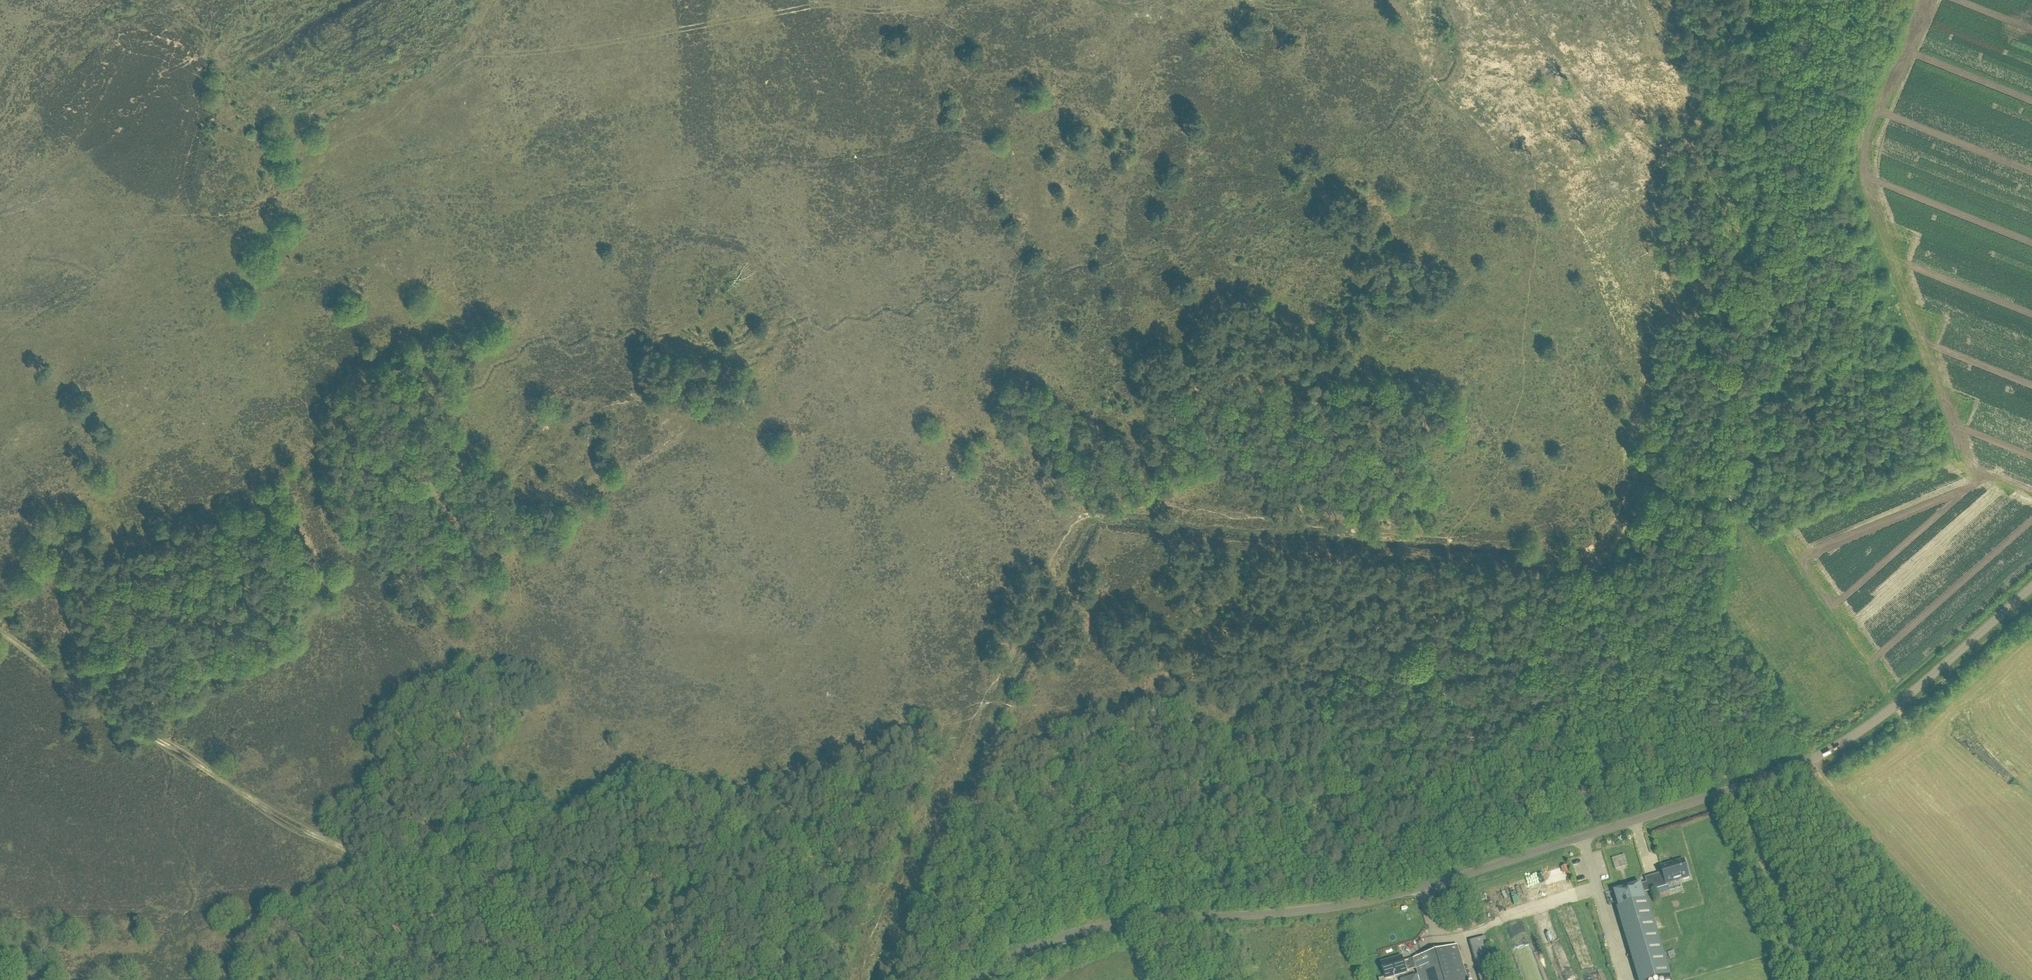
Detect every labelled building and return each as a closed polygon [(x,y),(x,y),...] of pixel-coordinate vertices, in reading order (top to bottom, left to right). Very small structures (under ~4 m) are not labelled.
[(1633,850),(1623,853),(1620,840),(1614,841),(1621,866),(1636,862),(1633,850)] [(1595,861),(1594,848),(1584,849),(1585,861),(1595,861)] [(1667,887),(1667,885),(1689,878),(1684,861),(1661,868),(1663,875),(1646,880),(1647,884),(1641,886),(1641,885),(1614,893),(1619,909),(1617,910),(1638,979),(1665,979),(1671,978),(1648,901),(1646,901),(1644,894),(1667,887)] [(1471,916),(1479,914),(1477,907),(1469,910),(1471,916)] [(1591,961),(1585,937),(1580,938),(1586,962),(1591,961)] [(1481,979),(1497,979),(1485,939),(1471,943),(1481,979)] [(1381,965),(1385,978),(1386,979),(1388,979),(1407,974),(1406,973),(1417,969),(1418,972),(1419,976),(1405,979),(1467,979),(1458,948),(1457,946),(1419,958),(1404,962),(1402,958),(1381,964),(1381,965)] [(1572,957),(1561,961),(1567,979),(1580,979),(1572,957)]
